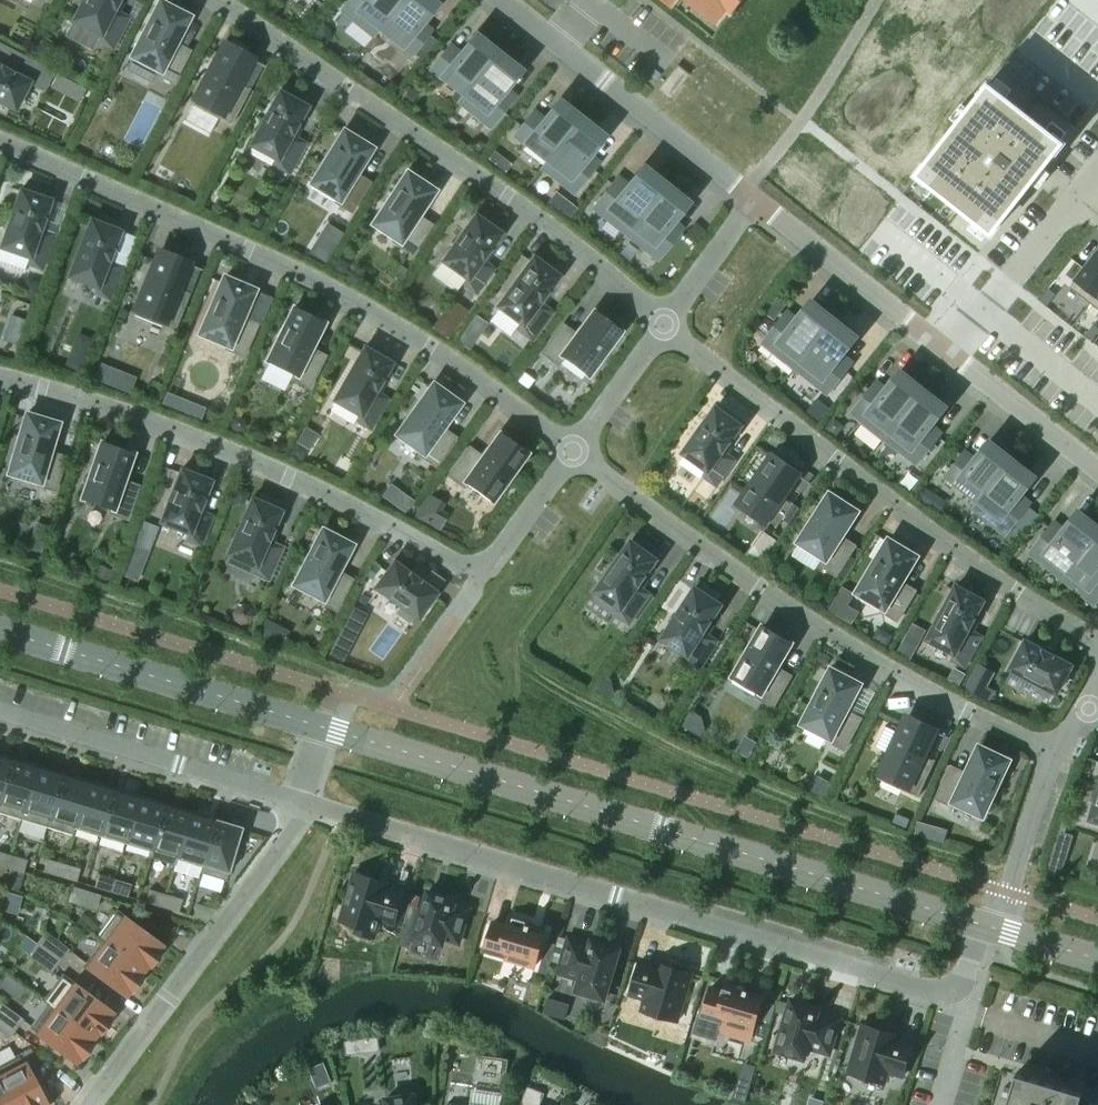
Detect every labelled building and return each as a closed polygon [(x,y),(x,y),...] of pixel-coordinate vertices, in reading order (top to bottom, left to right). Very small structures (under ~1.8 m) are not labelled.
[(119,0),(83,0),(72,21),(99,35),(96,41),(112,49),(129,17),(114,9),(119,0)] [(400,2),(402,0),(349,0),(341,10),(374,35),(400,2)] [(434,4),(433,2),(432,4),(427,0),(402,0),(400,2),(374,35),(374,36),(380,30),(411,54),(428,34),(417,25),(434,4)] [(672,8),(673,7),(713,39),(732,15),(733,15),(745,0),(662,0),(672,8)] [(174,43),(187,17),(159,3),(132,56),(158,69),(156,73),(173,82),(189,51),(174,43)] [(457,101),(484,68),(495,54),(474,38),(476,36),(474,35),(457,57),(446,49),(430,69),(462,94),(457,101)] [(250,89),(238,82),(250,59),(223,45),(191,104),(230,125),(250,89)] [(501,91),(518,70),(517,68),(515,70),(495,54),(484,68),(457,101),(490,127),(511,100),(501,91)] [(11,72),(0,67),(0,102),(14,110),(28,83),(43,90),(53,71),(20,55),(11,72)] [(679,83),(669,75),(661,85),(671,93),(679,83)] [(989,84),(917,175),(992,234),(1064,143),(989,84)] [(291,135),(297,124),(296,124),(306,107),(301,104),(305,96),(287,87),(283,94),(278,91),(249,145),(276,159),(272,166),(288,175),(306,143),(291,135)] [(541,167),(567,134),(579,120),(558,104),(559,102),(558,101),(541,123),(530,115),(514,135),(545,160),(540,167),(541,167)] [(584,157),(602,136),(600,134),(599,136),(579,120),(567,134),(541,167),(574,193),(595,166),(584,157)] [(354,173),(369,148),(356,140),(358,136),(347,128),(344,133),(343,132),(311,183),(336,198),(334,202),(350,212),(369,183),(354,173)] [(625,233),(662,186),(642,170),(643,168),(641,167),(624,189),(614,181),(592,208),(625,233)] [(416,215),(432,191),(419,182),(421,178),(410,170),(407,174),(406,173),(373,223),(397,240),(395,243),(411,254),(430,225),(416,215)] [(43,219),(49,200),(44,198),(46,190),(28,184),(25,192),(19,190),(0,246),(0,263),(23,271),(26,264),(41,270),(53,235),(40,230),(43,219)] [(668,223),(685,202),(684,200),(683,202),(662,186),(625,233),(657,259),(679,232),(668,223)] [(482,259),(488,250),(500,233),(495,230),(499,223),(483,212),(479,218),(474,215),(441,261),(466,279),(461,285),(475,294),(493,268),(482,259)] [(108,261),(119,231),(113,229),(117,221),(98,214),(95,222),(90,220),(67,276),(96,287),(93,294),(108,300),(122,266),(108,261)] [(1076,279),(1097,295),(1097,294),(1097,251),(1076,279)] [(189,293),(177,288),(187,264),(158,252),(133,315),(174,331),(189,293)] [(539,302),(546,292),(557,276),(532,257),(496,306),(520,324),(516,330),(531,341),(552,312),(539,302)] [(240,317),(252,290),(237,284),(239,279),(226,274),(224,279),(223,278),(199,333),(226,345),(225,349),(243,356),(256,324),(240,317)] [(1048,289),(1040,300),(1047,305),(1055,295),(1048,289)] [(796,367),(834,319),(833,318),(832,320),(813,304),(814,303),(812,301),(795,323),(784,315),(763,342),(764,343),(765,342),(796,367)] [(308,348),(322,322),(307,315),(309,310),(297,304),(295,308),(294,308),(267,362),(293,375),(291,379),(309,387),(324,356),(308,348)] [(585,375),(618,330),(617,329),(620,325),(609,317),(605,322),(593,312),(576,335),(562,325),(541,353),(556,364),(562,357),(585,375)] [(849,366),(839,358),(856,336),(855,335),(854,336),(834,321),(835,319),(834,319),(796,367),(828,391),(827,393),(828,393),(849,366)] [(1085,335),(1092,341),(1097,333),(1097,329),(1093,325),(1085,335)] [(375,391),(381,381),(380,381),(390,363),(363,347),(332,400),(358,415),(355,422),(369,430),(388,398),(375,391)] [(885,437),(923,389),(922,388),(921,390),(901,374),(903,373),(901,372),(884,393),(873,385),(852,412),(853,413),(854,413),(885,437)] [(440,427),(457,403),(444,394),(447,390),(436,382),(433,386),(432,385),(397,434),(421,451),(418,455),(434,466),(454,438),(440,427)] [(938,436),(928,428),(945,406),(944,405),(942,407),(923,391),(924,389),(923,389),(885,437),(917,461),(916,463),(917,464),(938,436)] [(723,452),(730,442),(742,426),(716,407),(683,453),(707,471),(703,477),(717,486),(735,460),(723,452)] [(47,452),(56,424),(40,419),(42,414),(28,410),(27,415),(26,415),(9,473),(37,481),(35,485),(54,491),(64,457),(47,452)] [(489,501),(524,452),(499,434),(482,457),(468,447),(447,476),(463,487),(466,484),(489,501)] [(122,480),(131,453),(116,448),(117,443),(104,438),(102,443),(101,442),(82,499),(109,509),(108,513),(126,519),(138,486),(122,480)] [(973,508),(1012,459),(1011,458),(1010,460),(990,444),(992,443),(990,442),(973,464),(962,455),(946,476),(947,477),(948,476),(979,500),(973,507),(973,508)] [(794,503),(783,496),(798,474),(772,456),(740,503),(776,528),(794,503)] [(1027,506),(1017,498),(1034,476),(1033,475),(1031,477),(1012,461),(1013,460),(1012,459),(973,508),(974,509),(975,507),(1006,532),(1005,533),(1006,534),(1027,506)] [(198,511),(209,481),(204,479),(207,471),(189,464),(186,471),(180,469),(159,522),(187,533),(185,540),(200,546),(212,516),(198,511)] [(840,536),(856,512),(843,503),(845,499),(834,491),(831,496),(830,495),(800,542),(825,557),(820,565),(836,575),(855,546),(840,536)] [(267,540),(272,530),(272,529),(280,511),(274,508),(277,501),(259,493),(256,501),(250,498),(226,554),(254,566),(250,573),(267,581),(282,547),(267,540)] [(1097,533),(1097,529),(1079,515),(1080,513),(1079,512),(1062,534),(1051,526),(1030,553),(1031,553),(1032,552),(1063,577),(1097,533)] [(336,571),(349,545),(335,538),(337,533),(325,527),(322,531),(321,531),(294,584),(320,597),(318,601),(335,610),(351,579),(336,571)] [(1063,577),(1095,602),(1094,603),(1095,604),(1097,600),(1097,533),(1063,577)] [(916,591),(901,582),(916,557),(902,548),(904,544),(893,537),(890,541),(889,541),(858,592),(883,607),(881,611),(897,621),(916,591)] [(639,586),(657,560),(652,556),(657,549),(641,538),(636,545),(631,541),(596,591),(620,608),(616,614),(630,624),(651,594),(639,586)] [(435,593),(392,562),(374,587),(400,606),(395,613),(408,623),(413,616),(416,618),(435,593)] [(704,632),(721,605),(716,602),(721,595),(704,584),(700,591),(695,588),(662,639),(687,655),(683,661),(698,671),(718,641),(704,632)] [(969,629),(975,619),(974,618),(984,601),(956,586),(927,639),(954,654),(950,660),(965,668),(982,636),(969,629)] [(357,620),(365,606),(356,601),(348,615),(357,620)] [(776,667),(791,642),(764,626),(734,678),(759,693),(756,697),(773,706),(791,676),(776,667)] [(1057,693),(1072,665),(1025,641),(1010,669),(1039,684),(1035,691),(1049,699),(1053,692),(1057,693)] [(861,719),(845,710),(859,684),(845,677),(847,673),(835,666),(832,671),(831,670),(803,723),(829,737),(827,741),(844,750),(861,719)] [(986,687),(993,674),(978,666),(965,689),(988,701),(993,691),(986,687)] [(918,798),(935,760),(923,755),(935,731),(906,717),(878,779),(918,798)] [(982,815),(1008,761),(1006,760),(1009,756),(996,750),(994,754),(979,747),(967,774),(951,766),(936,798),(954,806),(956,803),(982,815)] [(10,758),(0,755),(0,792),(10,758)] [(36,765),(10,758),(0,792),(0,813),(20,819),(36,765)] [(46,827),(62,773),(36,765),(20,819),(46,827)] [(71,835),(87,781),(62,773),(46,827),(71,835)] [(99,835),(113,788),(87,781),(71,835),(72,835),(74,827),(99,835)] [(124,843),(138,796),(113,788),(99,835),(124,843)] [(1090,820),(1097,822),(1097,792),(1090,820)] [(148,858),(164,804),(138,796),(124,843),(149,850),(147,857),(148,858)] [(173,865),(190,811),(164,804),(148,858),(173,865)] [(199,873),(215,819),(190,811),(173,865),(174,865),(176,858),(200,865),(198,873),(199,873)] [(225,881),(237,843),(242,827),(215,819),(199,873),(225,881)] [(9,855),(0,853),(0,866),(5,868),(9,855)] [(22,873),(26,860),(9,855),(5,868),(22,873)] [(59,876),(62,864),(46,859),(42,872),(59,876)] [(75,881),(79,869),(62,864),(59,876),(75,881)] [(356,933),(374,938),(379,920),(395,925),(404,892),(377,884),(378,879),(373,878),(374,875),(359,871),(358,873),(354,872),(340,921),(357,926),(356,933)] [(110,892),(113,879),(97,875),(93,887),(110,892)] [(126,897),(130,884),(113,879),(110,892),(126,897)] [(95,909),(99,896),(73,888),(68,901),(95,909)] [(161,907),(164,895),(148,890),(144,902),(161,907)] [(428,891),(414,936),(442,945),(444,939),(459,943),(469,908),(455,904),(456,900),(428,891)] [(177,912),(181,900),(164,895),(161,907),(177,912)] [(206,921),(214,910),(196,904),(192,916),(206,921)] [(163,948),(115,912),(97,937),(145,973),(163,948)] [(493,923),(484,951),(535,966),(546,931),(526,925),(527,921),(510,916),(507,927),(493,923)] [(67,949),(45,932),(36,944),(59,960),(67,949)] [(145,973),(97,937),(96,937),(103,942),(85,966),(127,997),(145,973)] [(568,938),(558,973),(580,980),(576,991),(604,999),(620,948),(591,940),(590,944),(568,938)] [(59,960),(36,944),(28,955),(50,972),(59,960)] [(639,962),(629,995),(645,999),(641,1011),(677,1022),(691,973),(687,972),(688,969),(674,965),(673,968),(668,966),(666,970),(639,962)] [(114,1016),(61,976),(43,1001),(96,1040),(114,1016)] [(710,988),(702,1016),(723,1023),(720,1032),(750,1041),(763,996),(744,990),(745,987),(728,981),(725,992),(710,988)] [(570,1005),(547,999),(543,1013),(565,1020),(570,1005)] [(791,1000),(776,1051),(804,1059),(807,1048),(829,1054),(840,1019),(818,1012),(819,1008),(791,1000)] [(96,1040),(43,1001),(42,1001),(47,1005),(29,1028),(78,1064),(96,1040)] [(0,1003),(0,1021),(13,1031),(22,1019),(0,1003)] [(0,1021),(0,1038),(5,1042),(13,1031),(0,1021)] [(863,1024),(848,1073),(884,1084),(887,1072),(902,1077),(912,1044),(885,1036),(886,1031),(881,1030),(882,1027),(867,1023),(867,1026),(863,1024)] [(18,1055),(0,1065),(0,1085),(11,1104),(45,1104),(18,1055)] [(1016,1074),(1006,1104),(1097,1104),(1081,1100),(1083,1094),(1016,1074)] [(0,1085),(0,1104),(11,1104),(0,1085)] [(414,1095),(385,1099),(386,1104),(416,1104),(414,1095)]
